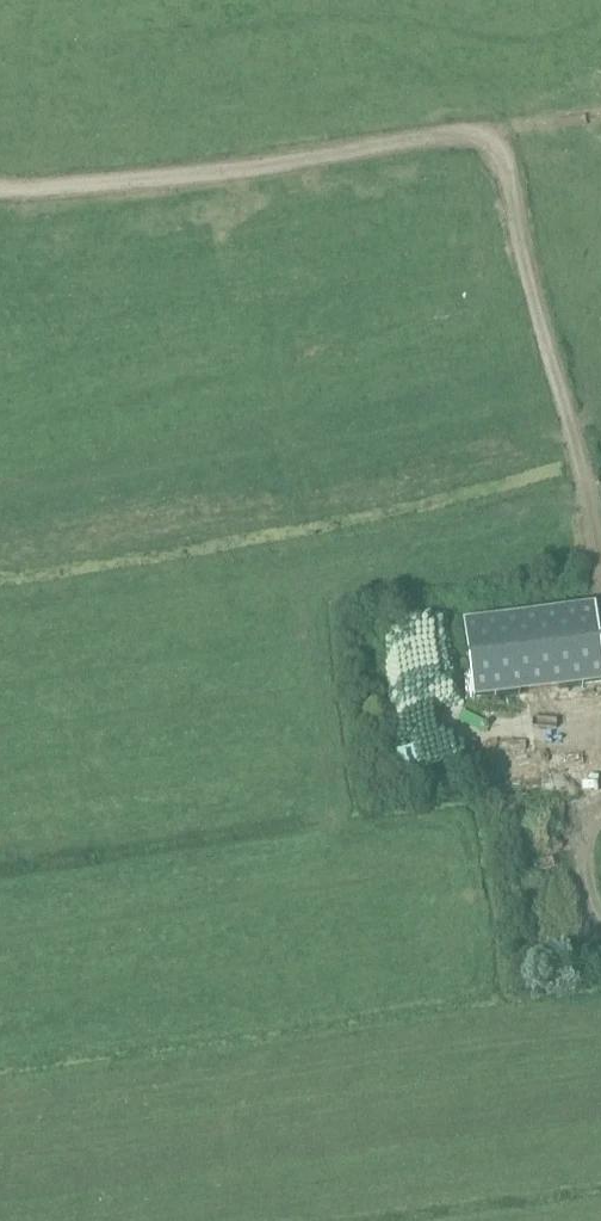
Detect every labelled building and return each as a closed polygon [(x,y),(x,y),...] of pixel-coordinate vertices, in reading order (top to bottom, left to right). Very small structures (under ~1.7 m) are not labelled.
[(600,679),(600,671),(592,601),(463,618),(473,695),(600,679)]
